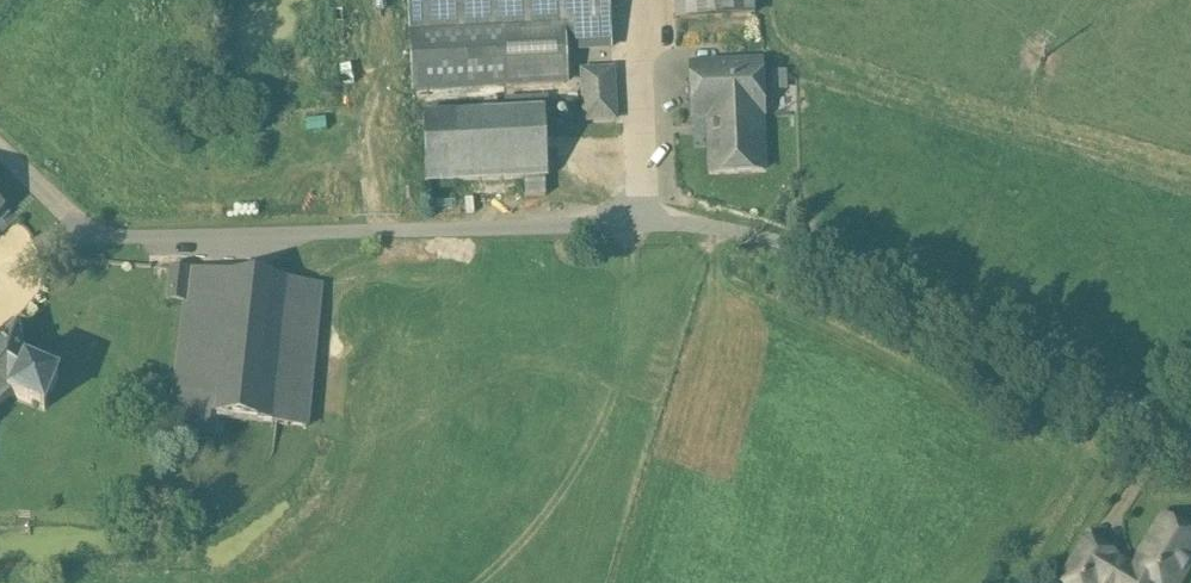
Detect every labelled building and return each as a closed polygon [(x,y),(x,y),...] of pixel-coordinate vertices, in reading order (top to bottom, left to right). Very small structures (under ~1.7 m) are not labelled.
[(416,91),(565,84),(563,50),(612,48),(609,0),(412,0),(416,91)] [(679,20),(752,16),(751,0),(678,0),(679,20)] [(761,64),(692,67),(694,118),(709,117),(712,174),(764,171),(761,115),(763,115),(761,64)] [(613,70),(583,72),(585,121),(615,120),(613,70)] [(546,111),(426,116),(429,186),(528,182),(529,198),(549,197),(548,182),(549,182),(546,111)] [(192,271),(171,269),(167,303),(185,305),(188,306),(192,271)] [(223,274),(192,271),(188,306),(185,305),(171,413),(207,417),(223,274)] [(287,281),(223,274),(207,417),(271,424),(287,281)] [(321,285),(287,281),(271,424),(306,428),(321,285)] [(0,322),(0,412),(15,399),(45,413),(59,378),(26,359),(21,325),(13,333),(4,319),(0,322)] [(1147,556),(1144,554),(1127,582),(1176,582),(1190,558),(1190,537),(1167,523),(1147,556)]
